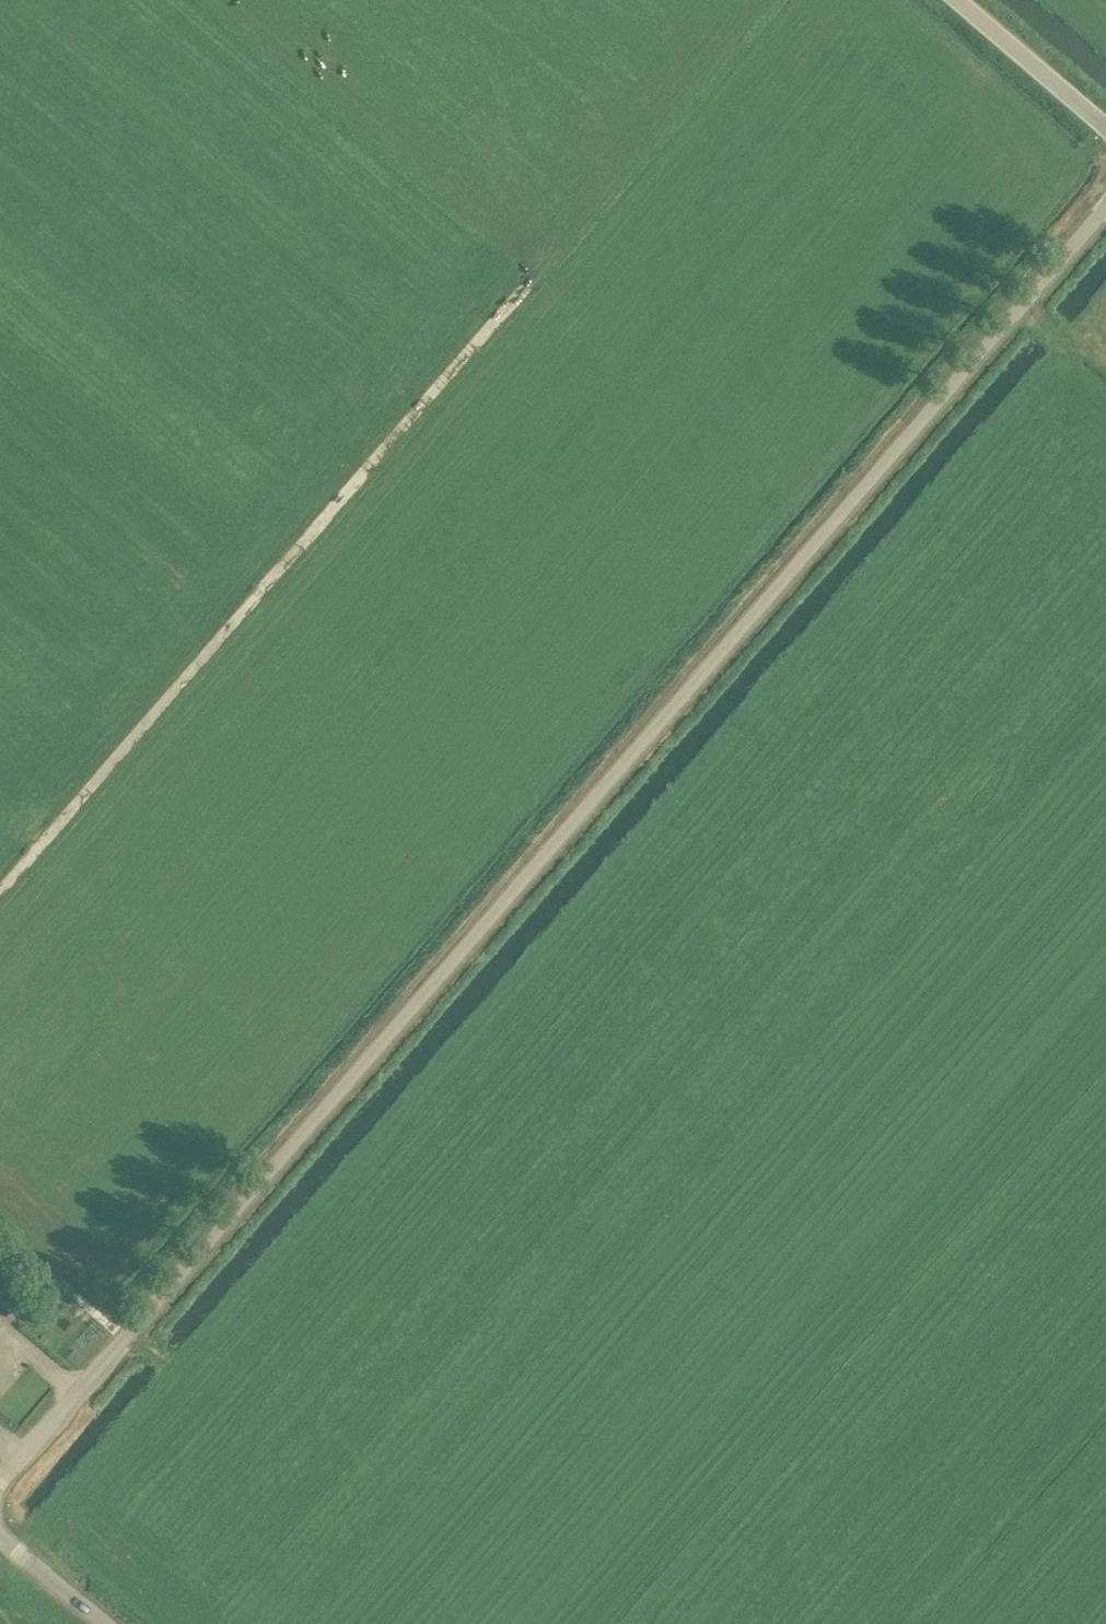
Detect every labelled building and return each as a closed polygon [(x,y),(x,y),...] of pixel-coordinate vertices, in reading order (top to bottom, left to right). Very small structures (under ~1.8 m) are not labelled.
[(0,1258),(0,1310),(4,1314),(30,1284),(0,1258)] [(41,1291),(46,1296),(51,1291),(45,1286),(41,1291)] [(59,1298),(53,1304),(60,1310),(65,1304),(59,1298)]
